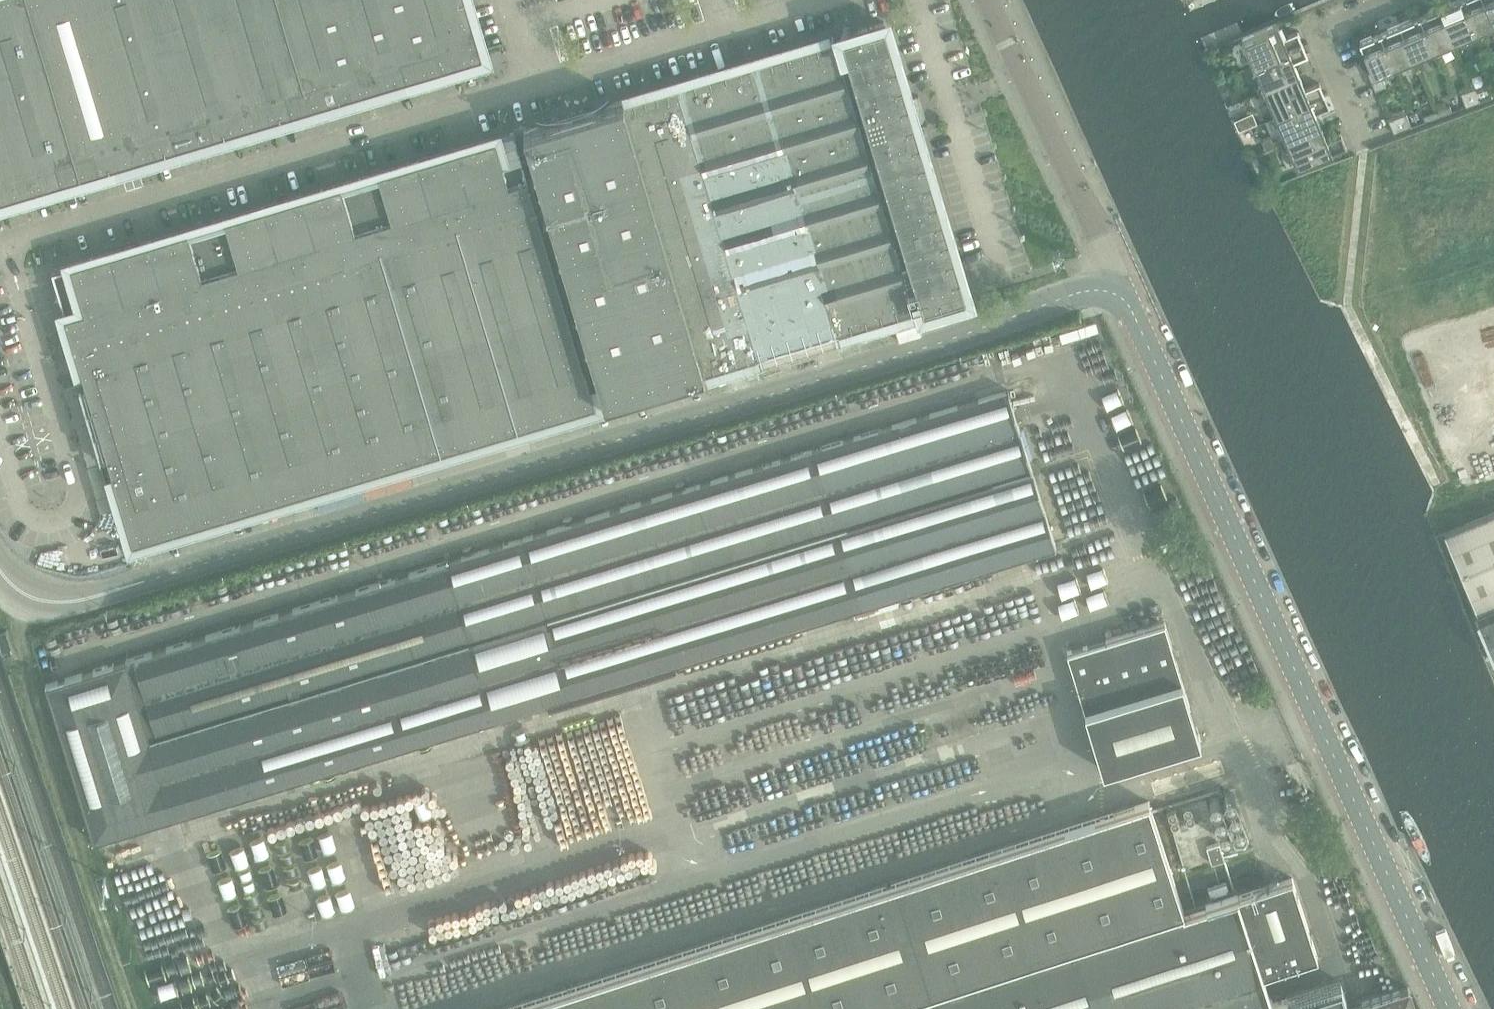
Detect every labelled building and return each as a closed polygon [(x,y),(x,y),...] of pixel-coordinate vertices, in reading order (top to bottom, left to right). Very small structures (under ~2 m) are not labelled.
[(484,59),(466,0),(0,0),(0,203),(63,184),(63,186),(98,176),(98,174),(178,150),(178,152),(213,141),(213,140),(292,116),(293,118),(328,107),(328,105),(407,81),(408,83),(443,73),(442,71),(484,59)] [(484,59),(442,71),(443,73),(408,83),(407,81),(328,105),(328,107),(293,118),(292,116),(213,140),(213,141),(178,152),(178,150),(98,174),(98,176),(63,186),(63,184),(0,203),(0,212),(493,65),(474,0),(466,0),(484,59)] [(1439,7),(1455,45),(1475,36),(1460,0),(1455,0),(1439,7)] [(1475,36),(1493,28),(1493,25),(1483,0),(1460,0),(1475,36)] [(1493,25),(1493,0),(1483,0),(1493,25)] [(1439,7),(1419,15),(1435,53),(1455,45),(1439,7)] [(1419,15),(1399,24),(1416,62),(1435,53),(1419,15)] [(841,34),(844,42),(886,30),(906,100),(908,100),(908,101),(907,101),(916,129),(917,128),(917,130),(916,130),(965,294),(922,306),(921,301),(912,303),(914,309),(916,317),(976,298),(892,20),(841,34)] [(514,133),(52,271),(86,382),(70,387),(91,457),(107,453),(133,541),(382,467),(444,448),(481,437),(496,433),(519,426),(595,403),(594,399),(604,396),(604,398),(605,401),(704,372),(702,366),(718,362),(741,355),(756,350),(758,355),(813,339),(836,332),(858,325),(913,309),(913,310),(914,309),(912,303),(921,301),(923,306),(965,294),(916,130),(917,130),(917,129),(917,128),(916,129),(907,101),(908,101),(908,100),(906,100),(884,25),(885,24),(884,22),(848,33),(844,34),(841,35),(843,40),(835,43),(833,37),(832,38),(677,84),(623,100),(524,130),(525,133),(537,175),(527,178),(517,141),(514,133)] [(1277,23),(1241,38),(1253,65),(1303,44),(1297,32),(1283,38),(1277,23)] [(1399,24),(1379,32),(1396,70),(1416,62),(1399,24)] [(1379,32),(1359,41),(1371,71),(1368,72),(1375,90),(1386,85),(1382,76),(1396,70),(1379,32)] [(1262,85),(1256,88),(1258,93),(1299,76),(1293,62),(1308,56),(1303,44),(1253,65),(1262,85)] [(1299,76),(1258,93),(1260,98),(1266,96),(1275,116),(1324,95),(1319,83),(1305,89),(1299,76)] [(1474,88),(1479,102),(1492,97),(1487,83),(1474,88)] [(1474,88),(1461,93),(1466,107),(1479,102),(1474,88)] [(1324,95),(1275,116),(1283,137),(1278,139),(1280,145),(1321,127),(1315,114),(1330,108),(1324,95)] [(1436,111),(1439,117),(1452,112),(1450,106),(1436,111)] [(1436,111),(1423,116),(1425,122),(1439,117),(1436,111)] [(1406,114),(1388,121),(1394,134),(1411,127),(1406,114)] [(1321,127),(1280,145),(1282,150),(1288,147),(1297,169),(1347,148),(1341,135),(1327,141),(1321,127)] [(913,310),(913,309),(758,355),(756,350),(741,355),(702,366),(704,372),(605,401),(607,408),(916,317),(914,309),(913,310)] [(1008,390),(46,684),(52,704),(64,743),(94,840),(1056,545),(1008,390)] [(140,540),(122,480),(115,482),(135,550),(607,408),(605,401),(604,398),(604,396),(594,399),(595,403),(140,540)] [(1444,533),(1477,612),(1477,613),(1489,608),(1489,607),(1491,606),(1491,607),(1493,606),(1493,512),(1444,533)] [(1475,613),(1476,616),(1479,623),(1491,652),(1493,659),(1493,606),(1491,607),(1491,606),(1489,607),(1489,608),(1477,613),(1477,612),(1475,613)] [(1164,623),(1067,652),(1103,771),(1200,741),(1164,623)] [(1407,988),(1349,1006),(1349,1007),(1340,982),(1287,999),(1273,1003),(1264,975),(1318,957),(1292,878),(1185,913),(1149,802),(506,1008),(1414,1008),(1407,988)]
